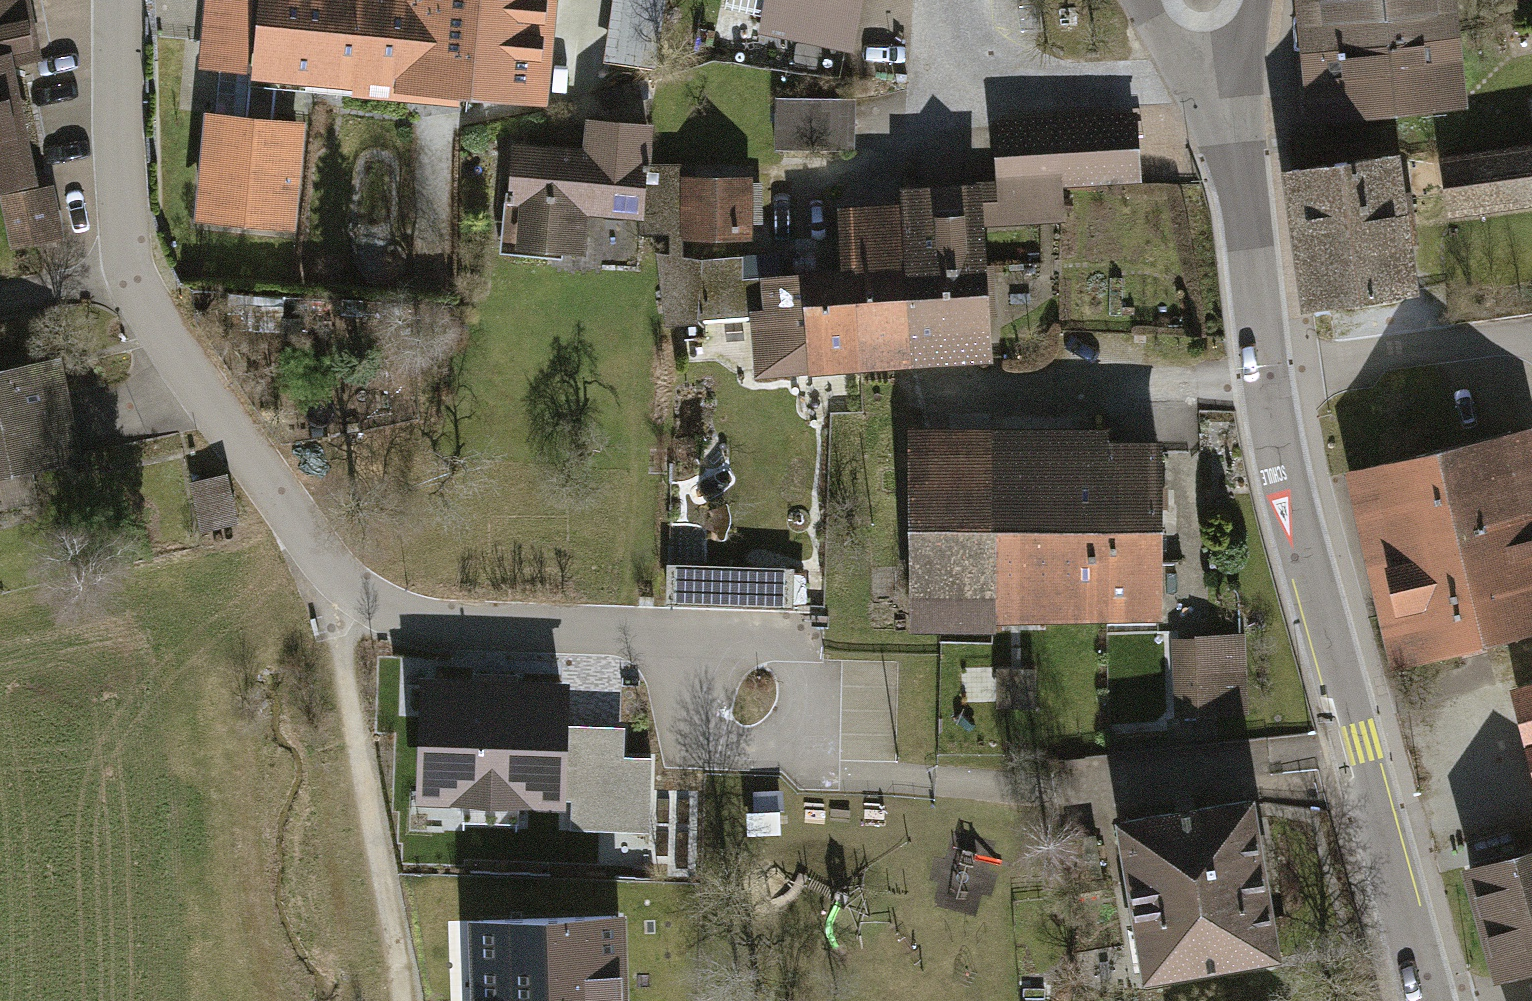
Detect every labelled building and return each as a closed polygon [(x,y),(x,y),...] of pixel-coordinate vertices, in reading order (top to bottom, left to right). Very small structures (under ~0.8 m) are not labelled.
[(21,0),(0,0),(0,60),(33,53),(21,0)] [(547,0),(262,0),(256,80),(539,102),(547,0)] [(763,34),(858,53),(869,0),(770,0),(763,34)] [(1302,120),(1462,102),(1451,0),(1289,0),(1302,120)] [(23,170),(0,62),(0,175),(23,170)] [(856,102),(777,104),(778,149),(858,147),(856,102)] [(305,122),(200,114),(191,227),(296,235),(305,122)] [(1135,119),(1002,125),(1006,218),(1062,215),(1060,182),(1138,179),(1135,119)] [(588,154),(516,148),(508,241),(583,248),(585,211),(645,215),(642,234),(740,234),(740,185),(689,184),(689,166),(645,167),(648,127),(592,124),(588,154)] [(1431,156),(1440,215),(1531,201),(1531,141),(1431,156)] [(1393,153),(1277,169),(1298,311),(1413,295),(1393,153)] [(4,246),(55,238),(46,184),(0,191),(0,221),(4,246)] [(856,273),(858,349),(986,338),(978,195),(905,197),(906,214),(844,217),(845,273),(856,273)] [(809,351),(858,349),(856,273),(845,273),(744,281),(741,259),(702,260),(698,313),(756,313),(762,370),(809,369),(809,351)] [(76,468),(53,359),(0,370),(0,515),(37,507),(31,477),(76,468)] [(1158,424),(910,426),(911,621),(1159,619),(1158,424)] [(1340,478),(1386,665),(1531,629),(1531,445),(1529,432),(1340,478)] [(221,473),(185,480),(195,531),(230,525),(221,473)] [(793,571),(670,566),(668,605),(792,610),(793,571)] [(1241,634),(1168,637),(1171,711),(1243,709),(1241,634)] [(1034,670),(991,669),(990,707),(1033,708),(1034,670)] [(1531,765),(1531,684),(1512,689),(1531,765)] [(557,687),(426,687),(426,775),(466,775),(465,819),(518,819),(518,796),(557,797),(557,687)] [(657,737),(571,734),(568,828),(654,831),(657,737)] [(1250,801),(1121,822),(1146,975),(1275,954),(1250,801)] [(774,806),(741,810),(744,842),(778,838),(774,806)] [(1460,868),(1490,980),(1531,969),(1531,848),(1460,868)] [(468,924),(472,1000),(627,1000),(624,917),(468,924)]
